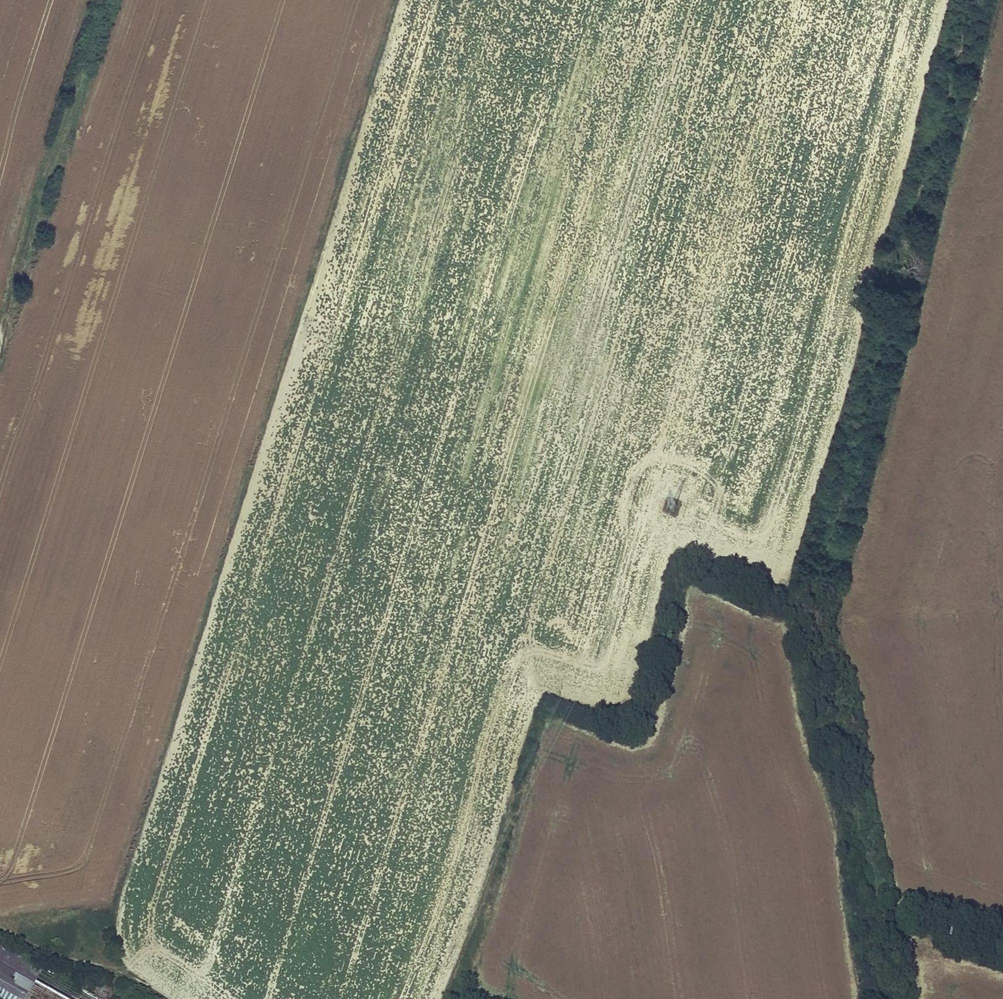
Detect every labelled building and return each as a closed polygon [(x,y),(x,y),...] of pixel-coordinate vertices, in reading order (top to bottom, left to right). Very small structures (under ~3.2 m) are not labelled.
[(0,944),(0,998),(97,998),(0,944)] [(111,993),(110,990),(109,988),(107,986),(104,985),(102,985),(99,986),(97,988),(96,990),(96,993),(97,996),(98,998),(100,998),(106,998),(108,998),(110,995),(111,993)]
